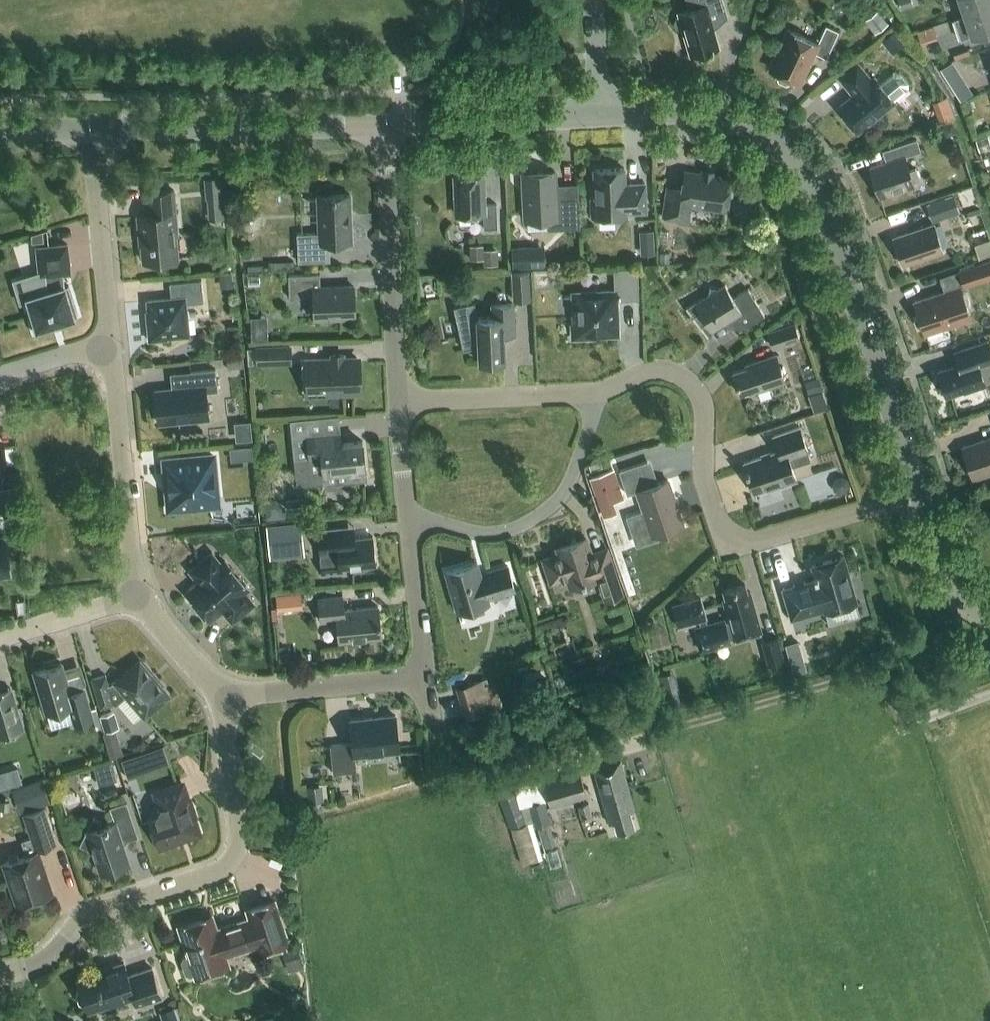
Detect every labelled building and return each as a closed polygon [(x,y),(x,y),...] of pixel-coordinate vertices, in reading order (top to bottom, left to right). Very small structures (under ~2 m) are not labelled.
[(724,6),(723,0),(686,0),(689,8),(678,11),(678,15),(677,15),(674,20),(675,26),(681,28),(682,28),(690,54),(719,45),(709,11),(724,6)] [(902,8),(913,5),(912,0),(899,0),(902,8)] [(989,5),(989,0),(959,0),(964,13),(989,5)] [(964,15),(954,19),(961,38),(981,31),(984,43),(989,41),(989,5),(964,13),(964,15)] [(865,20),(874,32),(887,22),(878,9),(865,20)] [(779,51),(771,68),(777,71),(777,72),(778,75),(788,80),(791,79),(792,78),(797,81),(805,64),(807,65),(814,51),(826,56),(838,30),(826,24),(818,41),(788,27),(777,50),(779,51)] [(907,41),(896,27),(881,39),(892,53),(907,41)] [(478,58),(477,45),(468,45),(469,59),(478,58)] [(895,100),(894,99),(908,87),(908,82),(900,72),(895,71),(881,83),(874,75),(871,78),(858,61),(839,77),(853,93),(837,106),(858,131),(895,100)] [(963,82),(953,88),(958,98),(968,93),(963,82)] [(947,91),(932,97),(940,120),(956,114),(947,91)] [(976,139),(979,150),(989,147),(989,141),(988,135),(976,139)] [(879,195),(914,184),(913,181),(919,179),(916,168),(909,170),(904,155),(920,150),(916,138),(890,147),(894,158),(870,166),(879,195)] [(624,167),(594,168),(595,198),(591,198),(591,216),(626,215),(626,211),(646,210),(645,182),(625,183),(624,167)] [(556,199),(555,170),(522,171),(524,218),(547,217),(547,228),(579,226),(578,198),(556,199)] [(730,177),(685,170),(682,187),(668,185),(663,215),(687,219),(689,203),(725,208),(727,196),(728,196),(732,193),(733,187),(730,183),(729,183),(730,177)] [(483,203),(482,173),(455,174),(457,213),(483,212),(483,227),(497,227),(496,202),(483,203)] [(226,175),(204,177),(206,199),(228,196),(226,175)] [(143,260),(174,257),(180,257),(174,189),(147,192),(149,214),(137,215),(139,233),(141,232),(143,260)] [(329,241),(352,240),(350,193),(317,194),(319,231),(297,232),(298,260),(330,259),(329,241)] [(926,202),(933,221),(960,211),(954,193),(926,202)] [(902,263),(943,250),(933,222),(893,236),(902,263)] [(655,251),(654,228),(641,228),(642,252),(655,251)] [(470,244),(470,258),(484,258),(484,265),(499,264),(498,248),(484,249),(483,244),(470,244)] [(533,245),(512,246),(513,267),(546,265),(545,251),(534,252),(533,245)] [(34,333),(64,324),(62,320),(78,315),(69,284),(65,285),(63,273),(70,272),(68,253),(38,256),(40,275),(44,274),(46,291),(28,297),(31,307),(27,308),(34,333)] [(958,270),(964,286),(989,277),(989,259),(958,270)] [(615,289),(575,291),(576,314),(573,314),(573,322),(571,322),(572,337),(595,336),(595,334),(618,333),(616,298),(637,297),(636,267),(614,268),(615,289)] [(511,271),(513,299),(532,298),(530,269),(511,271)] [(549,270),(535,271),(536,288),(551,287),(549,270)] [(219,272),(221,286),(233,285),(232,271),(219,272)] [(313,296),(314,317),(354,315),(353,285),(320,286),(319,272),(288,273),(289,297),(313,296)] [(167,336),(189,334),(186,303),(204,301),(201,279),(170,282),(171,297),(147,300),(149,322),(147,322),(149,340),(167,338),(167,336)] [(725,283),(718,288),(687,306),(686,305),(685,306),(707,334),(708,333),(707,332),(733,316),(740,328),(764,314),(748,287),(733,296),(725,283)] [(970,317),(959,286),(914,301),(925,332),(970,317)] [(463,348),(478,344),(478,359),(504,358),(503,333),(515,333),(513,303),(491,304),(492,315),(478,316),(475,301),(454,305),(463,348)] [(249,314),(249,328),(267,328),(267,313),(249,314)] [(768,330),(773,347),(801,338),(795,321),(768,330)] [(959,362),(937,369),(945,394),(969,386),(970,388),(985,383),(979,365),(989,361),(989,348),(987,340),(955,350),(959,362)] [(291,343),(255,345),(256,364),(292,363),(291,343)] [(754,390),(784,380),(775,353),(745,363),(746,366),(732,371),(739,392),(753,387),(754,390)] [(358,391),(356,357),(306,359),(308,393),(358,391)] [(159,422),(208,417),(206,391),(218,390),(216,368),(190,371),(191,387),(156,390),(159,422)] [(813,408),(828,404),(822,381),(807,385),(813,408)] [(234,421),(236,439),(252,438),(250,419),(234,421)] [(791,465),(810,459),(807,450),(807,449),(799,425),(773,434),(778,449),(744,461),(754,491),(779,483),(780,485),(796,479),(791,465)] [(307,433),(308,444),(293,446),(296,477),(305,484),(363,478),(362,468),(365,467),(362,440),(335,442),(334,430),(307,433)] [(963,445),(973,477),(989,471),(989,436),(963,445)] [(252,445),(230,447),(231,460),(253,458),(252,445)] [(164,459),(166,475),(169,509),(206,505),(217,492),(213,455),(164,459)] [(636,490),(643,510),(627,516),(637,546),(659,538),(657,532),(682,523),(667,479),(655,483),(647,460),(619,469),(627,493),(636,490)] [(598,503),(623,495),(615,469),(590,477),(598,503)] [(10,509),(9,497),(0,498),(0,510),(10,509)] [(275,497),(265,498),(267,518),(286,516),(285,504),(275,497)] [(267,524),(269,546),(302,543),(300,521),(267,524)] [(317,529),(319,552),(322,573),(339,571),(339,567),(375,563),(372,535),(356,537),(355,525),(317,529)] [(7,561),(5,537),(0,538),(0,577),(9,576),(7,561)] [(585,537),(557,547),(559,553),(543,558),(549,577),(565,572),(570,585),(598,576),(603,592),(615,588),(604,556),(593,560),(585,537)] [(212,552),(190,570),(200,581),(188,591),(210,619),(223,609),(232,620),(253,602),(244,591),(248,587),(225,560),(221,563),(212,552)] [(857,601),(843,555),(811,564),(815,577),(782,587),(791,617),(823,608),(824,610),(857,601)] [(445,570),(457,610),(488,601),(487,597),(514,589),(507,564),(480,572),(476,560),(445,570)] [(722,597),(729,620),(726,621),(724,617),(694,625),(702,651),(732,643),(730,638),(734,637),(734,638),(761,630),(749,590),(747,590),(744,583),(723,589),(725,597),(722,597)] [(276,606),(302,607),(302,591),(276,591),(276,606)] [(701,592),(669,602),(676,624),(708,615),(701,592)] [(381,636),(377,605),(343,608),(342,594),(318,597),(320,620),(336,618),(339,640),(381,636)] [(762,641),(768,666),(785,661),(779,637),(762,641)] [(287,650),(278,651),(280,666),(289,666),(287,650)] [(75,723),(93,718),(84,687),(70,691),(61,662),(59,663),(58,660),(46,664),(47,667),(34,670),(46,712),(70,705),(75,723)] [(144,715),(169,694),(140,660),(116,681),(108,683),(105,674),(92,678),(101,707),(114,703),(116,704),(128,695),(144,715)] [(612,662),(596,667),(600,681),(616,677),(612,662)] [(456,686),(465,717),(491,709),(482,678),(456,686)] [(24,729),(11,687),(0,691),(0,736),(24,729)] [(100,715),(105,731),(119,726),(115,711),(100,715)] [(354,753),(399,748),(395,714),(349,719),(352,741),(329,743),(332,771),(356,769),(354,753)] [(129,777),(148,770),(142,752),(122,759),(129,777)] [(629,809),(634,807),(620,758),(593,766),(609,821),(614,820),(617,830),(634,825),(629,809)] [(543,780),(551,806),(588,796),(580,770),(543,780)] [(42,778),(23,785),(31,809),(50,802),(42,778)] [(188,796),(187,796),(182,783),(156,792),(160,804),(156,805),(152,812),(153,816),(150,818),(158,843),(163,845),(171,843),(173,839),(199,831),(194,817),(195,816),(189,798),(189,797),(188,796)] [(496,789),(509,826),(525,820),(512,783),(496,789)] [(320,784),(306,785),(307,798),(321,797),(320,784)] [(535,828),(540,826),(542,836),(545,844),(556,841),(554,832),(554,833),(551,823),(545,799),(529,804),(535,828)] [(101,872),(130,862),(122,841),(138,836),(126,801),(111,807),(115,821),(107,823),(93,817),(80,844),(94,850),(101,872)] [(582,818),(592,815),(589,802),(578,805),(582,818)] [(18,904),(52,893),(37,848),(54,842),(43,808),(25,814),(33,837),(23,840),(27,854),(4,862),(18,904)] [(195,976),(229,964),(226,955),(258,944),(260,950),(289,940),(275,900),(247,910),(249,917),(217,928),(213,915),(178,926),(188,955),(184,957),(183,962),(185,969),(190,974),(194,973),(195,976)] [(298,946),(282,951),(288,971),(305,966),(298,946)] [(81,988),(78,988),(76,993),(79,1001),(83,1002),(85,1001),(88,1010),(111,1002),(112,1004),(134,996),(137,1004),(162,995),(152,967),(128,975),(124,961),(95,971),(96,972),(78,979),(81,988)] [(163,1020),(180,1020),(185,1019),(181,1006),(175,1008),(174,1006),(159,1011),(163,1020)]
